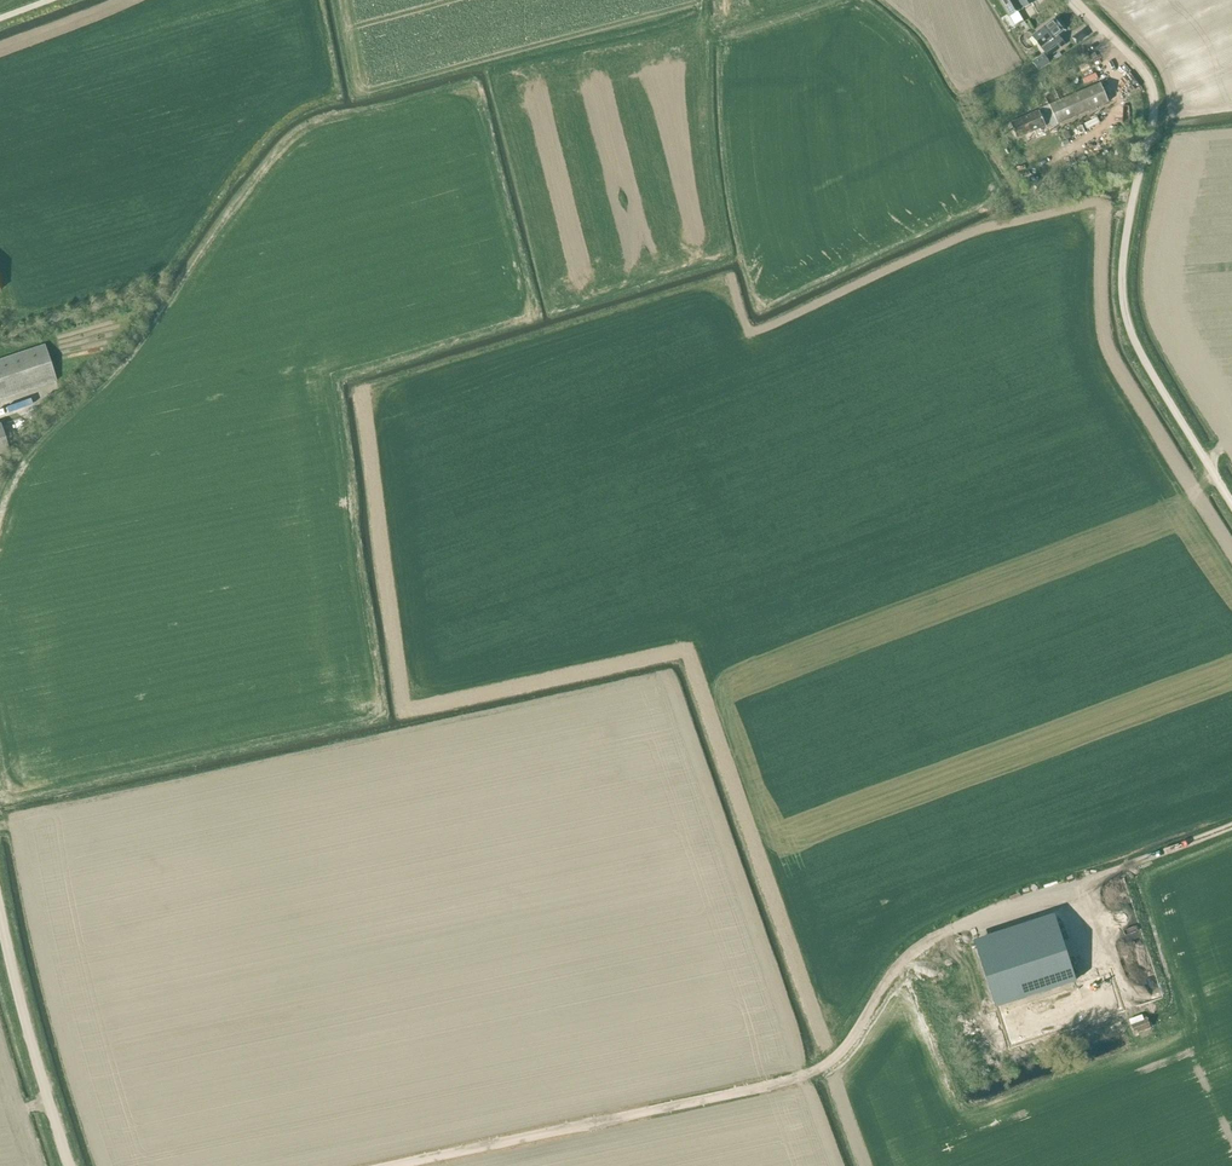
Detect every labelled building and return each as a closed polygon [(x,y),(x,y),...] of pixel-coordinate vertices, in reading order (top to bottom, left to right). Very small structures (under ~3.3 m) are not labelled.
[(1009,17),(1036,1),(1035,0),(999,0),(1009,17)] [(1032,35),(1048,56),(1065,44),(1057,35),(1064,30),(1055,18),(1032,35)] [(1044,54),(1033,61),(1039,71),(1050,64),(1044,54)] [(1040,110),(1010,123),(1017,138),(1049,124),(1051,127),(1109,102),(1101,83),(1040,109),(1040,110)] [(1066,141),(1071,138),(1068,131),(1063,133),(1066,141)] [(0,359),(0,399),(56,381),(44,345),(0,359)] [(9,451),(0,424),(0,454),(9,451)] [(14,430),(12,424),(5,426),(7,432),(14,430)] [(1058,922),(977,949),(996,1006),(1077,980),(1058,922)] [(998,1013),(1009,1048),(1090,1022),(1079,987),(998,1013)] [(1131,1023),(1135,1033),(1151,1028),(1147,1018),(1143,1019),(1142,1015),(1130,1019),(1132,1023),(1131,1023)]
